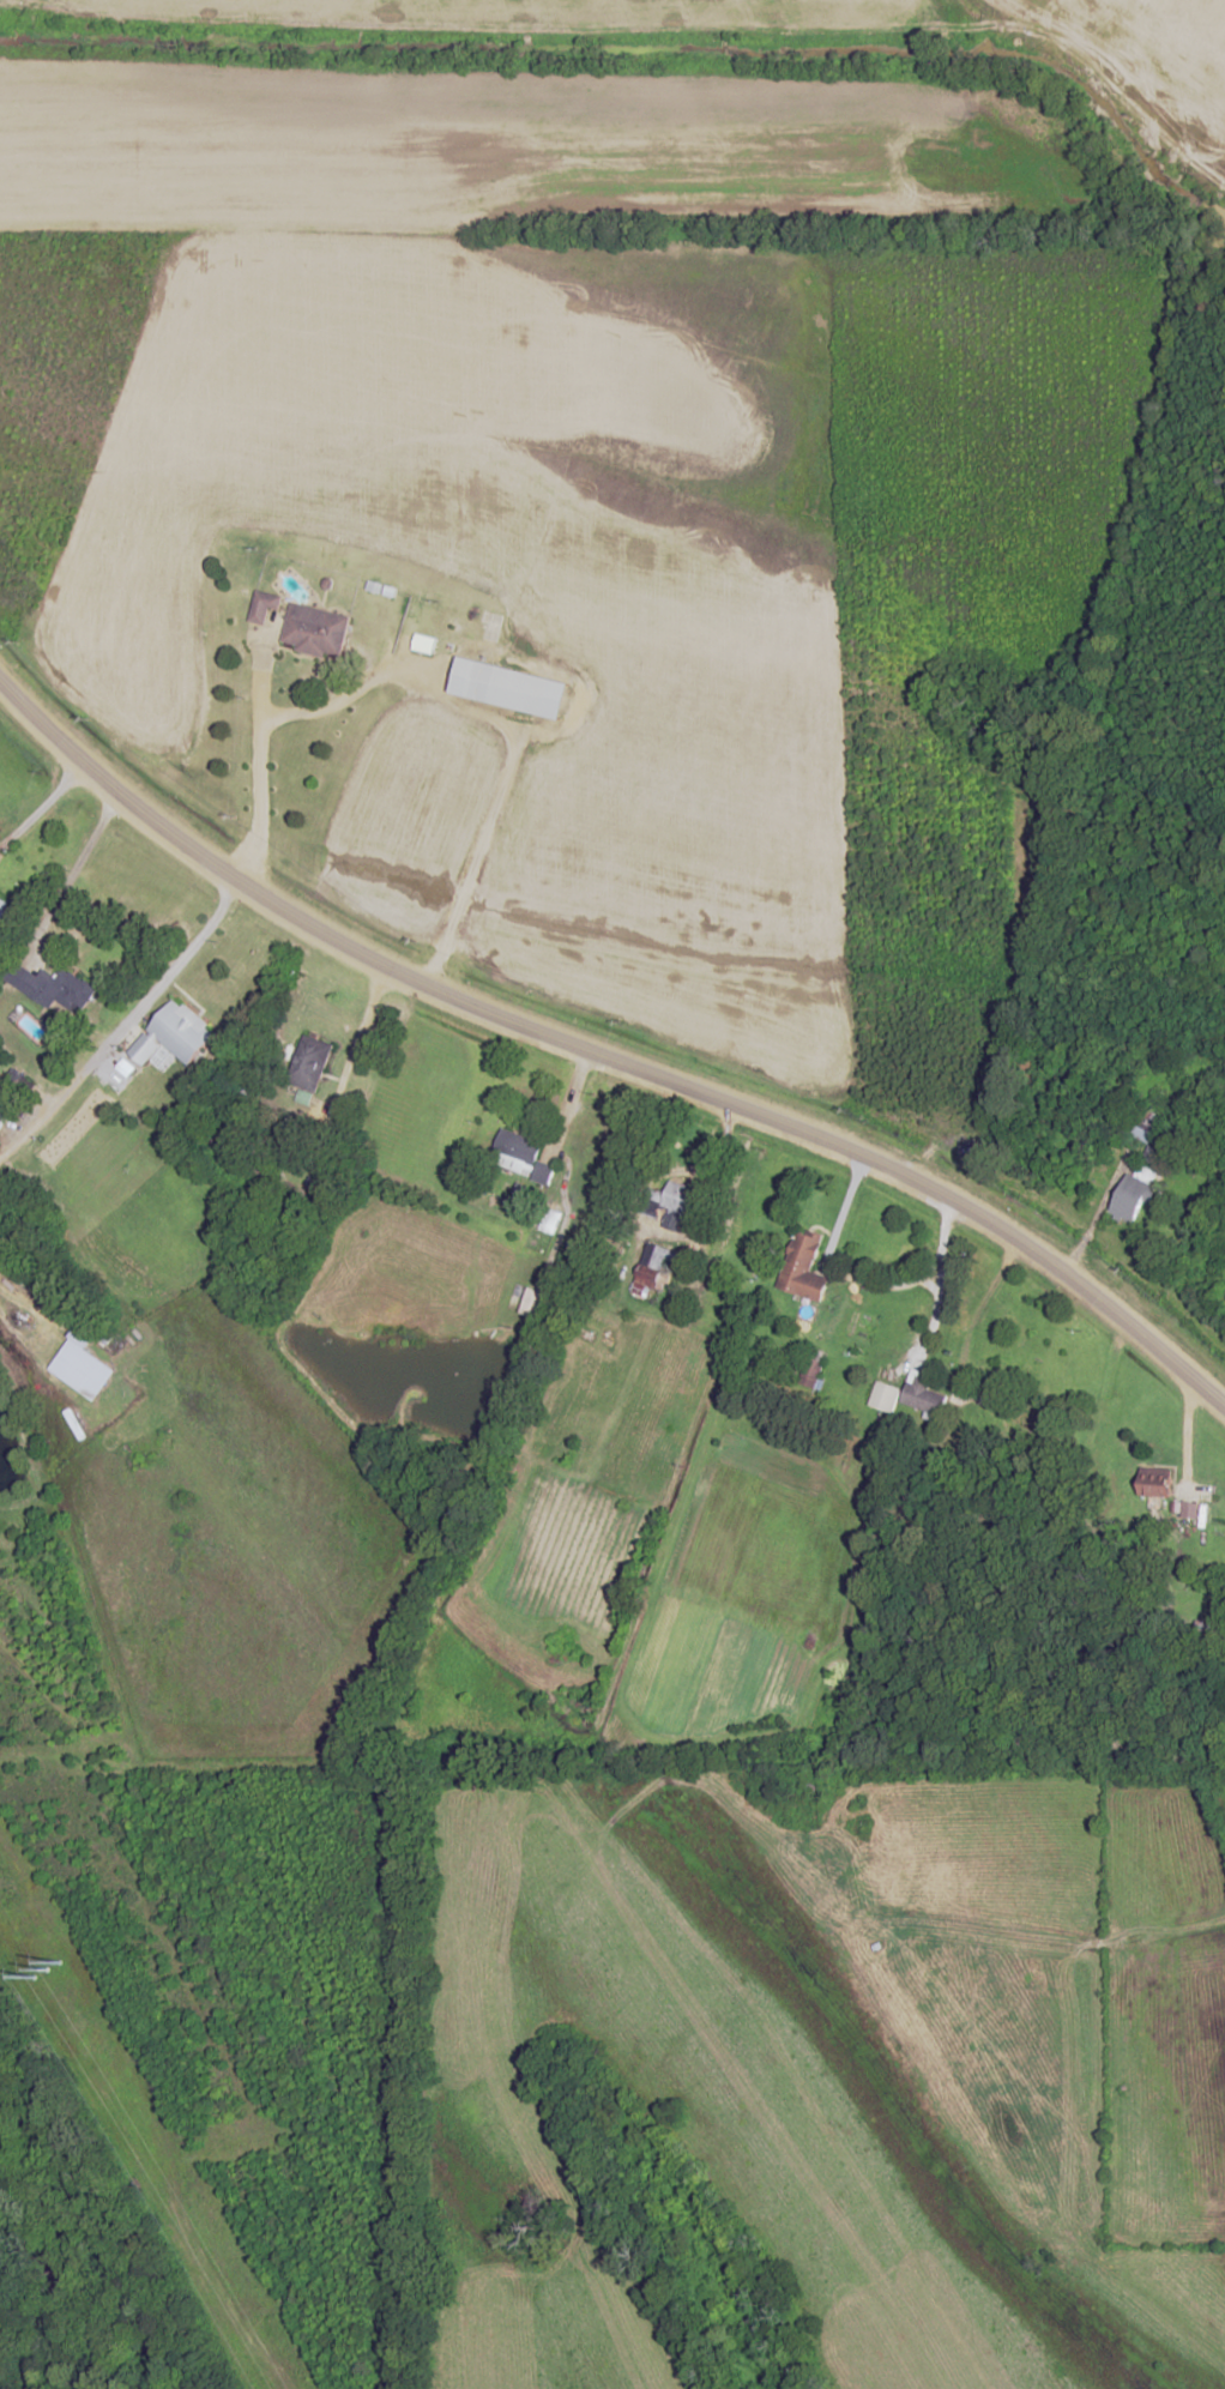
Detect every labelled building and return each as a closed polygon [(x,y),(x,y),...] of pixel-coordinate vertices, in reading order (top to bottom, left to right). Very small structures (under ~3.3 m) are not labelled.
[(250,620),(267,624),(271,607),(280,610),(284,596),(258,589),(250,620)] [(343,657),(351,614),(292,603),(284,645),(343,657)] [(564,716),(571,678),(460,656),(453,693),(564,716)] [(14,902),(0,896),(0,933),(14,902)] [(78,1020),(98,986),(61,965),(56,975),(42,967),(39,974),(12,958),(2,976),(78,1020)] [(216,1031),(175,997),(147,1031),(146,1030),(128,1051),(144,1065),(163,1042),(189,1064),(216,1031)] [(317,1092),(334,1044),(305,1033),(288,1082),(317,1092)] [(11,1095),(3,1087),(0,1090),(0,1128),(14,1116),(2,1103),(11,1095)] [(1154,1131),(1127,1119),(1123,1129),(1150,1141),(1154,1131)] [(555,1165),(537,1159),(544,1141),(508,1129),(497,1162),(533,1174),(532,1178),(549,1184),(555,1165)] [(1129,1171),(1110,1212),(1134,1224),(1159,1174),(1142,1165),(1137,1175),(1129,1171)] [(685,1223),(696,1187),(671,1179),(666,1194),(651,1190),(645,1211),(685,1223)] [(778,1288),(823,1301),(831,1277),(812,1271),(823,1235),(797,1227),(778,1288)] [(677,1249),(646,1242),(635,1284),(658,1289),(666,1257),(674,1259),(677,1249)] [(95,1341),(81,1327),(58,1348),(72,1362),(95,1341)] [(933,1374),(911,1370),(903,1404),(944,1414),(949,1394),(929,1390),(933,1374)] [(902,1387),(878,1379),(869,1405),(892,1414),(902,1387)] [(1173,1496),(1174,1468),(1141,1468),(1141,1495),(1173,1496)] [(1198,1633),(1224,1634),(1224,1624),(1199,1623),(1198,1633)] [(822,1802),(822,1785),(807,1785),(807,1802),(822,1802)]
